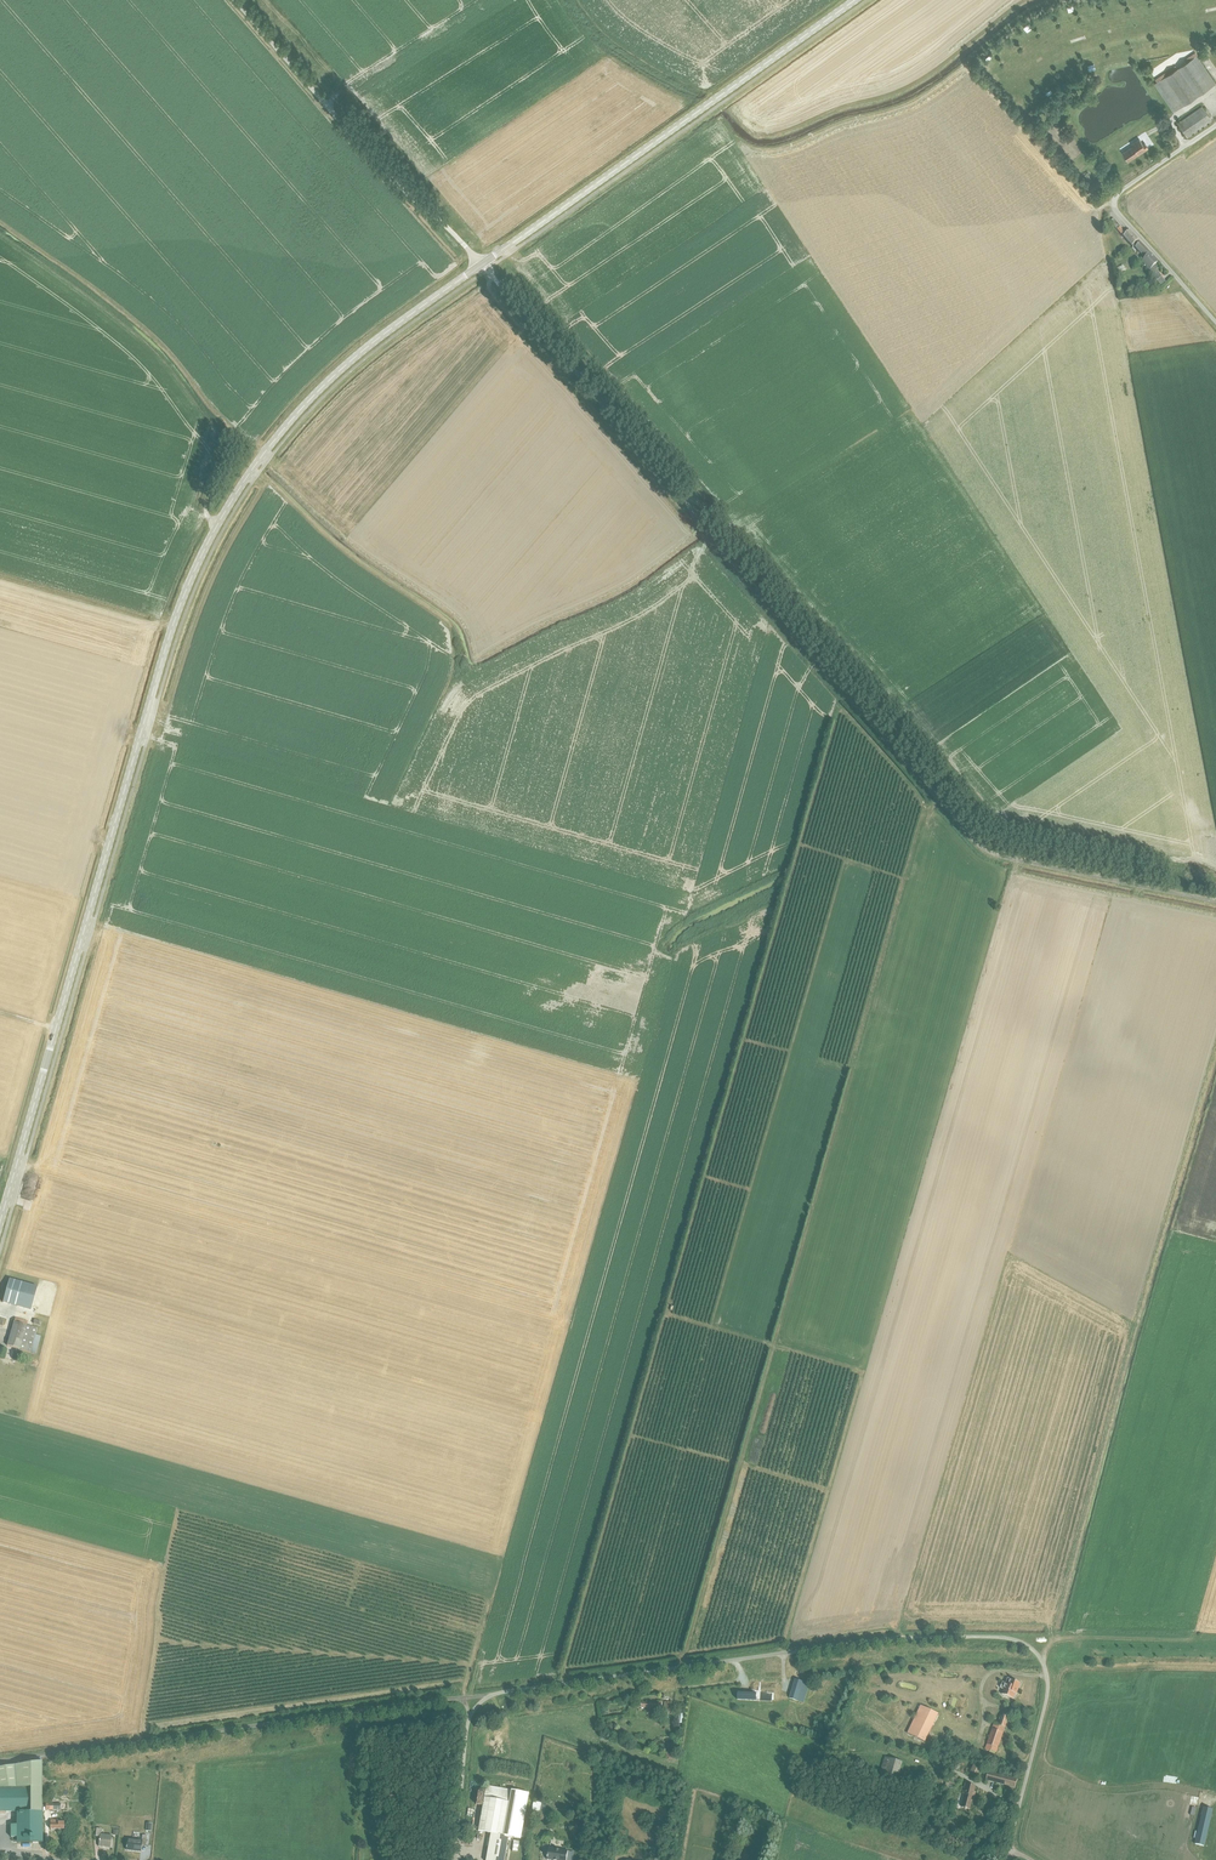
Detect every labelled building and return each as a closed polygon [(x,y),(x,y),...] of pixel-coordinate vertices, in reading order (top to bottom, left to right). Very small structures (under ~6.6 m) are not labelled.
[(1157,80),(1177,111),(1215,83),(1215,76),(1198,51),(1157,80)] [(1178,122),(1188,137),(1212,120),(1202,105),(1178,122)] [(1122,152),(1128,161),(1149,148),(1145,142),(1143,143),(1139,138),(1131,143),(1133,145),(1122,152)] [(1098,179),(1088,186),(1092,191),(1102,185),(1098,179)] [(1115,220),(1111,223),(1132,247),(1138,242),(1132,234),(1129,236),(1115,220)] [(1158,264),(1141,244),(1136,248),(1145,259),(1142,261),(1159,279),(1162,276),(1154,268),(1158,264)] [(1120,273),(1128,270),(1126,264),(1118,267),(1120,273)] [(1157,280),(1154,283),(1158,289),(1162,286),(1157,280)] [(31,1310),(38,1287),(10,1279),(3,1302),(31,1310)] [(27,1327),(28,1322),(16,1318),(7,1347),(30,1353),(37,1330),(27,1327)] [(1002,1683),(1000,1688),(1003,1689),(1001,1694),(1013,1698),(1015,1693),(1017,1694),(1020,1683),(1015,1681),(1015,1680),(1011,1679),(1011,1680),(1008,1679),(1006,1684),(1002,1683)] [(795,1680),(790,1699),(803,1703),(809,1684),(795,1680)] [(738,1692),(737,1700),(759,1701),(772,1702),(772,1700),(773,1693),(770,1693),(770,1690),(760,1690),(759,1694),(752,1693),(738,1692)] [(641,1708),(659,1710),(659,1704),(662,1705),(662,1702),(658,1701),(658,1704),(640,1702),(640,1703),(641,1704),(641,1708)] [(664,1708),(664,1713),(672,1714),(673,1709),(671,1708),(672,1703),(665,1702),(664,1708)] [(916,1717),(908,1733),(925,1742),(933,1725),(938,1714),(921,1706),(916,1717)] [(994,1723),(985,1750),(996,1753),(1009,1714),(1003,1712),(999,1725),(994,1723)] [(885,1757),(878,1783),(895,1787),(902,1762),(885,1757)] [(0,1768),(0,1812),(17,1812),(17,1825),(11,1825),(11,1838),(17,1838),(17,1843),(43,1843),(42,1761),(0,1768)] [(970,1773),(978,1777),(982,1768),(974,1765),(970,1773)] [(986,1780),(1015,1788),(1017,1779),(988,1772),(986,1780)] [(976,1786),(965,1783),(963,1793),(965,1794),(962,1807),(970,1809),(972,1801),(974,1802),(976,1792),(975,1791),(976,1786)] [(486,1786),(478,1831),(490,1833),(508,1837),(520,1839),(528,1793),(486,1786)] [(1204,1807),(1195,1844),(1204,1846),(1205,1840),(1209,1822),(1212,1809),(1204,1807)] [(51,1829),(64,1829),(64,1822),(59,1822),(59,1820),(51,1820),(51,1829)] [(111,1844),(112,1835),(101,1834),(102,1828),(97,1828),(96,1835),(101,1836),(100,1846),(105,1847),(105,1844),(111,1844)] [(508,1837),(490,1833),(486,1859),(504,1859),(508,1837)] [(127,1838),(126,1850),(141,1851),(141,1845),(146,1845),(147,1836),(142,1835),(142,1840),(127,1838)] [(549,1847),(547,1859),(553,1859),(566,1859),(568,1850),(549,1847)]
